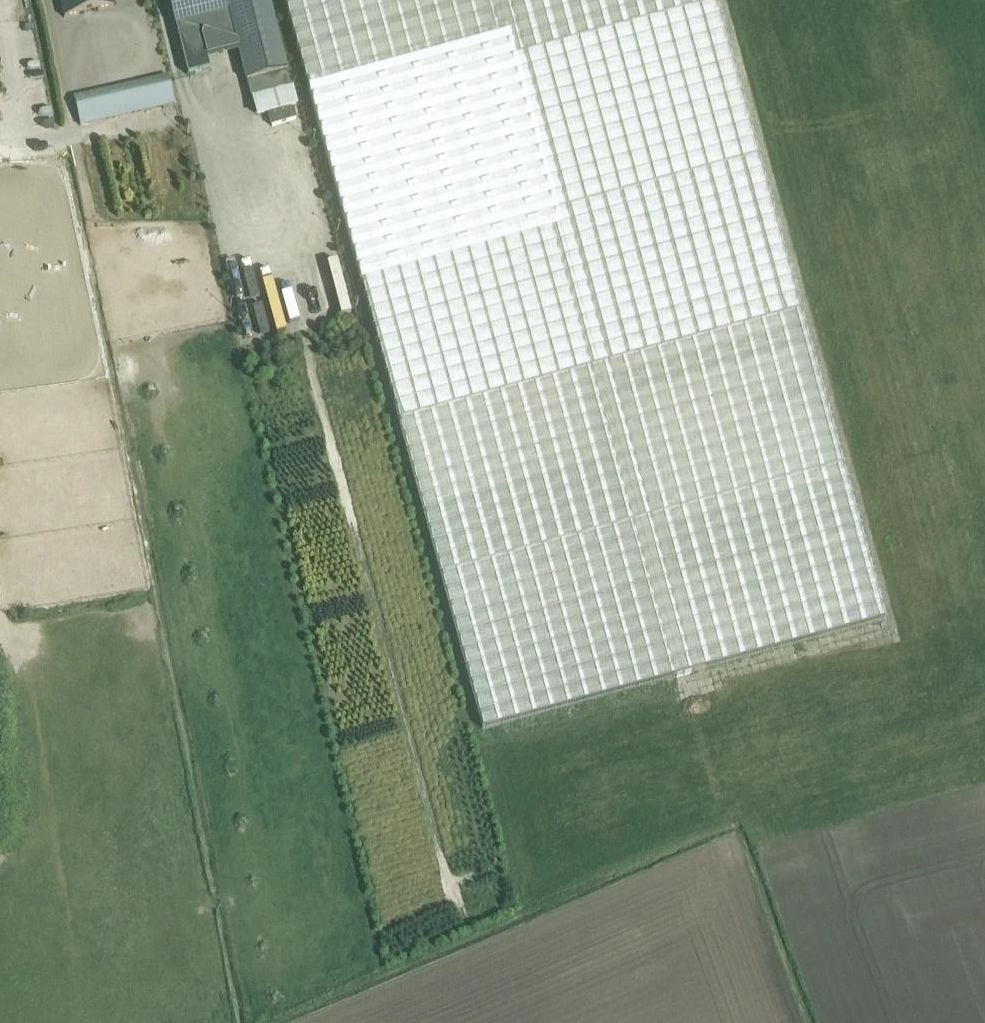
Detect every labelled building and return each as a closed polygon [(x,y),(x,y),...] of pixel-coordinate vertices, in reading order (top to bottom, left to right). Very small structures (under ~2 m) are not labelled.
[(64,17),(113,6),(112,0),(60,0),(64,17)] [(175,25),(176,25),(188,74),(210,69),(208,61),(239,53),(246,83),(248,82),(252,98),(290,89),(286,73),(268,0),(169,0),(175,25)] [(739,84),(716,0),(284,0),(415,477),(460,643),(484,729),(593,699),(885,619),(739,84)] [(81,126),(176,104),(169,74),(74,96),(81,126)]
